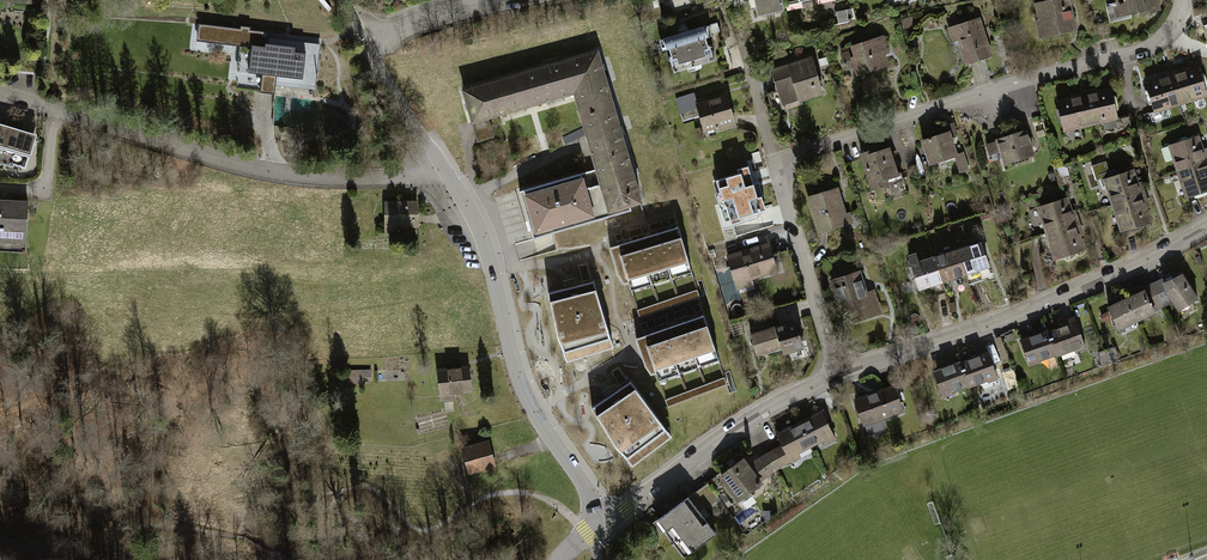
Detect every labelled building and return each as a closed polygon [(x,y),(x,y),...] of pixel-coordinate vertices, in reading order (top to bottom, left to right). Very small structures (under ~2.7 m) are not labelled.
[(781,0),(752,0),(755,16),(783,10),(782,5),(781,0)] [(1044,36),(1074,29),(1067,0),(1052,0),(1036,4),(1044,36)] [(1127,12),(1139,10),(1140,13),(1157,9),(1155,0),(1113,0),(1113,1),(1106,2),(1107,7),(1113,6),(1114,11),(1126,8),(1127,12)] [(838,12),(840,23),(857,20),(854,9),(838,12)] [(966,63),(989,57),(978,19),(949,27),(953,41),(959,39),(966,63)] [(277,76),(316,81),(320,50),(304,48),(304,53),(294,52),(295,47),(268,44),(269,32),(251,30),(251,27),(240,26),(240,29),(198,24),(196,41),(240,46),(237,71),(262,74),(260,93),(274,94),(277,76)] [(668,56),(673,73),(715,59),(710,44),(707,45),(705,38),(712,36),(708,24),(658,39),(662,50),(668,48),(670,55),(668,56)] [(854,66),(857,73),(886,64),(882,53),(886,51),(881,37),(852,47),(852,45),(842,48),(843,53),(841,54),(846,68),(854,66)] [(598,50),(462,90),(476,141),(493,136),(487,117),(574,93),(595,169),(608,212),(642,202),(598,50)] [(810,58),(772,71),(783,105),(821,93),(810,58)] [(1180,103),(1206,95),(1197,66),(1183,71),(1182,68),(1174,71),(1175,74),(1171,75),(1180,103)] [(1154,111),(1180,103),(1171,75),(1168,76),(1167,73),(1157,76),(1158,79),(1145,83),(1154,111)] [(1090,123),(1117,117),(1110,89),(1096,92),(1095,89),(1083,92),(1090,123)] [(1063,129),(1090,123),(1083,92),(1070,95),(1071,97),(1057,101),(1063,129)] [(697,105),(704,129),(713,126),(716,130),(735,125),(726,96),(697,105)] [(0,123),(0,164),(0,163),(9,165),(10,163),(26,168),(36,134),(20,129),(0,123)] [(922,140),(930,163),(954,155),(948,138),(951,137),(947,126),(937,130),(939,135),(922,140)] [(996,140),(1004,163),(1032,154),(1025,130),(996,140)] [(1178,171),(1206,162),(1206,156),(1204,148),(1202,149),(1198,137),(1170,146),(1178,171)] [(861,154),(870,183),(895,174),(887,149),(872,154),(871,151),(861,154)] [(968,157),(958,159),(961,172),(971,170),(968,157)] [(1112,204),(1144,194),(1140,182),(1137,183),(1133,170),(1116,175),(1114,169),(1108,171),(1105,161),(1100,162),(1103,173),(1098,175),(1102,186),(1106,184),(1112,204)] [(1186,197),(1206,191),(1206,162),(1178,171),(1186,197)] [(759,201),(765,199),(756,167),(750,168),(759,201)] [(595,169),(518,191),(533,238),(608,215),(608,212),(595,169)] [(748,174),(717,183),(729,226),(760,218),(748,174)] [(807,197),(818,232),(847,223),(837,189),(807,197)] [(1147,206),(1144,194),(1112,204),(1121,230),(1149,221),(1145,207),(1147,206)] [(1038,208),(1046,233),(1077,223),(1073,210),(1071,211),(1066,198),(1038,208)] [(26,248),(28,203),(0,202),(0,247),(26,248)] [(417,202),(384,202),(384,226),(417,226),(417,202)] [(1046,233),(1055,259),(1083,250),(1078,236),(1081,235),(1077,223),(1046,233)] [(677,230),(609,252),(615,275),(622,284),(627,282),(627,285),(688,267),(677,230)] [(964,273),(987,265),(979,242),(956,250),(964,273)] [(769,244),(727,256),(734,282),(737,281),(739,287),(748,284),(746,277),(776,269),(769,244)] [(941,281),(964,273),(956,250),(933,258),(941,281)] [(918,289),(941,281),(933,258),(910,266),(918,289)] [(584,280),(592,278),(589,265),(581,267),(584,280)] [(832,281),(841,310),(851,307),(855,319),(879,312),(873,291),(865,293),(859,273),(832,281)] [(1197,299),(1181,273),(1164,282),(1163,283),(1170,295),(1171,298),(1174,303),(1178,310),(1197,299)] [(554,333),(561,352),(608,338),(591,281),(573,285),(572,277),(561,280),(563,288),(545,292),(554,333)] [(1163,279),(1152,284),(1159,299),(1170,295),(1163,283),(1164,282),(1163,279)] [(1142,288),(1144,291),(1150,304),(1159,299),(1152,284),(1142,288)] [(695,290),(635,310),(637,316),(697,296),(695,290)] [(1144,291),(1126,299),(1136,320),(1153,312),(1150,304),(1144,291)] [(1126,299),(1107,308),(1117,329),(1136,320),(1126,299)] [(703,318),(634,342),(642,364),(648,373),(653,371),(654,375),(715,354),(703,318)] [(795,321),(775,327),(783,352),(802,347),(795,321)] [(1076,322),(1048,332),(1056,353),(1074,347),(1075,351),(1085,348),(1076,322)] [(783,352),(775,327),(750,334),(755,353),(773,348),(775,354),(783,352)] [(1047,330),(1021,339),(1029,363),(1056,353),(1048,332),(1047,330)] [(988,353),(960,362),(968,385),(986,379),(987,382),(997,379),(988,353)] [(960,362),(933,371),(942,396),(951,393),(950,391),(968,385),(960,362)] [(437,369),(439,393),(471,390),(469,366),(437,369)] [(360,370),(336,370),(336,381),(360,381),(360,370)] [(722,377),(663,399),(665,406),(725,384),(722,377)] [(611,442),(624,458),(663,429),(628,381),(613,391),(609,384),(600,390),(604,396),(589,407),(611,442)] [(893,386),(855,399),(864,423),(901,410),(893,386)] [(820,412),(799,423),(810,445),(832,434),(820,412)] [(810,445),(799,423),(777,434),(783,446),(789,457),(810,445)] [(464,448),(470,472),(493,467),(487,442),(464,448)] [(783,446),(766,454),(774,469),(790,460),(789,457),(783,446)] [(766,454),(754,462),(763,476),(774,469),(766,454)] [(754,462),(752,459),(745,464),(742,459),(721,475),(738,499),(760,483),(758,480),(763,476),(754,462)] [(706,483),(688,497),(700,512),(718,499),(706,483)] [(688,554),(716,534),(700,512),(688,497),(658,519),(666,529),(668,527),(688,554)]
